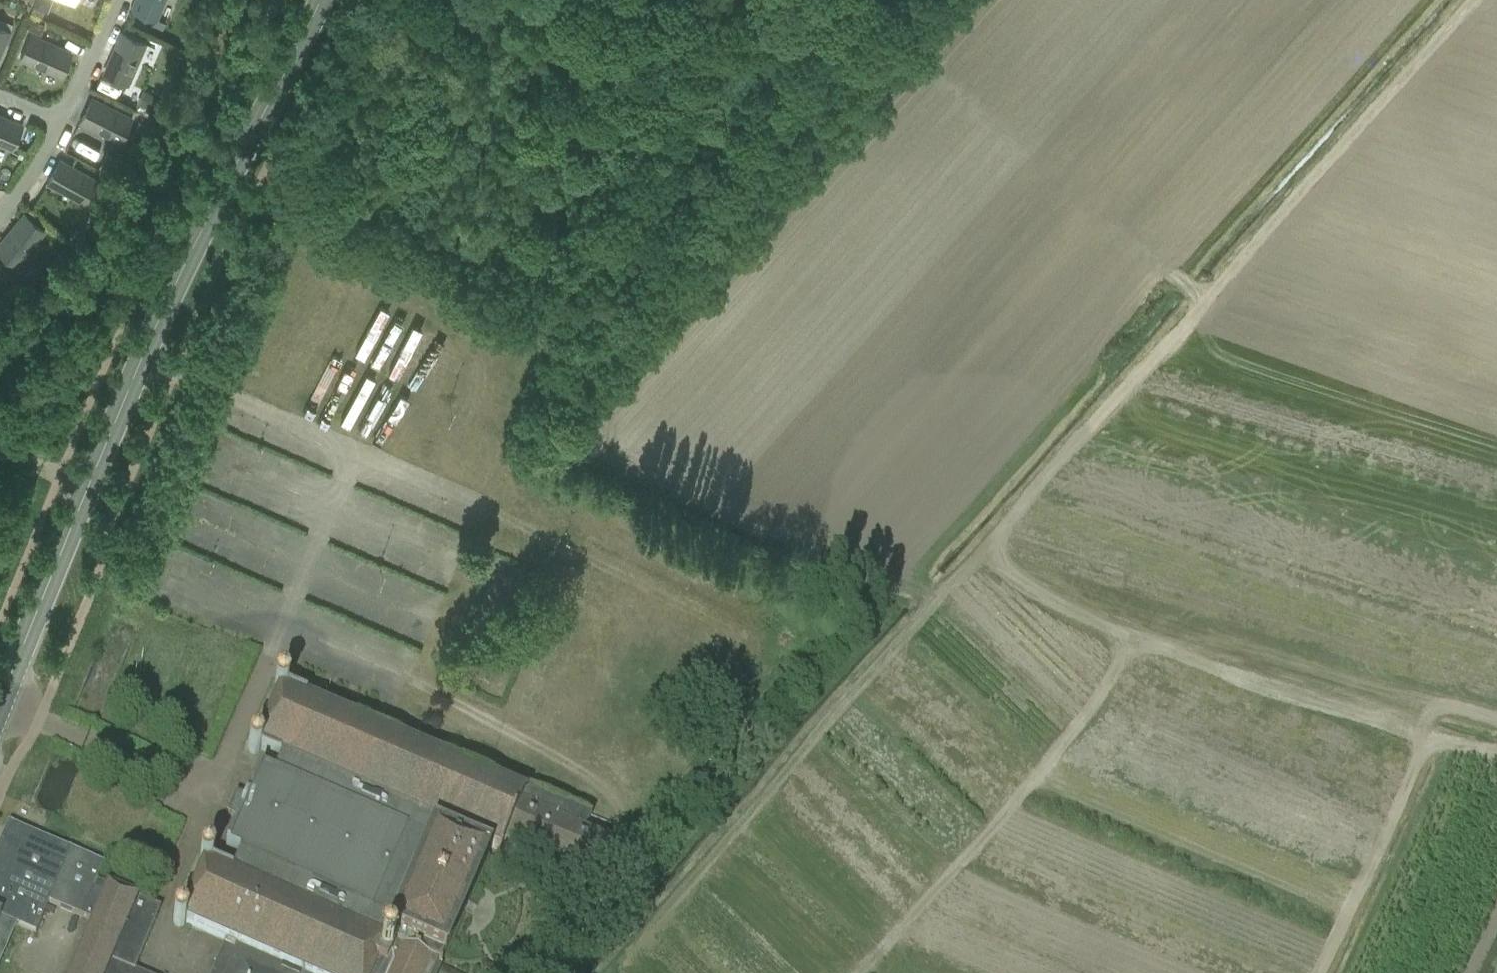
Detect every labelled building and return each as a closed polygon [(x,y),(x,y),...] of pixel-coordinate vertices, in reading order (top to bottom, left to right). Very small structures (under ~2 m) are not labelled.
[(34,6),(47,11),(51,0),(36,0),(34,6)] [(132,9),(155,19),(164,0),(136,0),(132,9)] [(31,17),(27,27),(41,33),(45,24),(31,17)] [(0,27),(0,51),(9,31),(0,27)] [(121,33),(103,74),(127,84),(145,43),(121,33)] [(61,76),(71,52),(30,34),(20,58),(61,76)] [(143,90),(137,104),(151,110),(157,97),(143,90)] [(131,118),(91,98),(79,121),(120,141),(131,118)] [(12,149),(22,125),(0,116),(0,144),(12,149)] [(138,122),(131,137),(141,142),(148,127),(138,122)] [(106,153),(99,167),(112,173),(119,159),(106,153)] [(59,160),(47,182),(86,204),(99,181),(59,160)] [(15,265),(44,230),(24,214),(0,243),(0,252),(15,265)] [(40,275),(30,283),(37,291),(46,282),(40,275)] [(442,955),(445,956),(488,856),(486,855),(488,849),(498,853),(502,843),(592,882),(602,861),(610,843),(582,831),(589,816),(525,788),(522,794),(386,735),(363,725),(317,705),(304,700),(305,698),(286,689),(287,688),(285,683),(280,681),(276,683),(274,687),(276,692),(277,693),(255,743),(254,742),(249,744),(247,749),(249,753),(253,755),(258,754),(259,751),(279,760),(272,777),(258,771),(225,847),(239,854),(232,871),(211,862),(212,860),(210,855),(206,853),(201,855),(199,860),(201,864),(202,865),(180,915),(179,915),(174,917),(172,921),(174,926),(178,928),(182,927),(184,924),(224,942),(210,972),(434,972),(442,955)] [(15,925),(34,933),(42,917),(48,904),(79,917),(96,881),(103,864),(71,850),(70,850),(49,841),(9,824),(0,844),(0,918),(15,925)] [(134,971),(152,927),(160,909),(96,881),(79,917),(91,922),(69,972),(139,972),(134,971)] [(12,932),(15,925),(0,918),(0,961),(12,932)]
